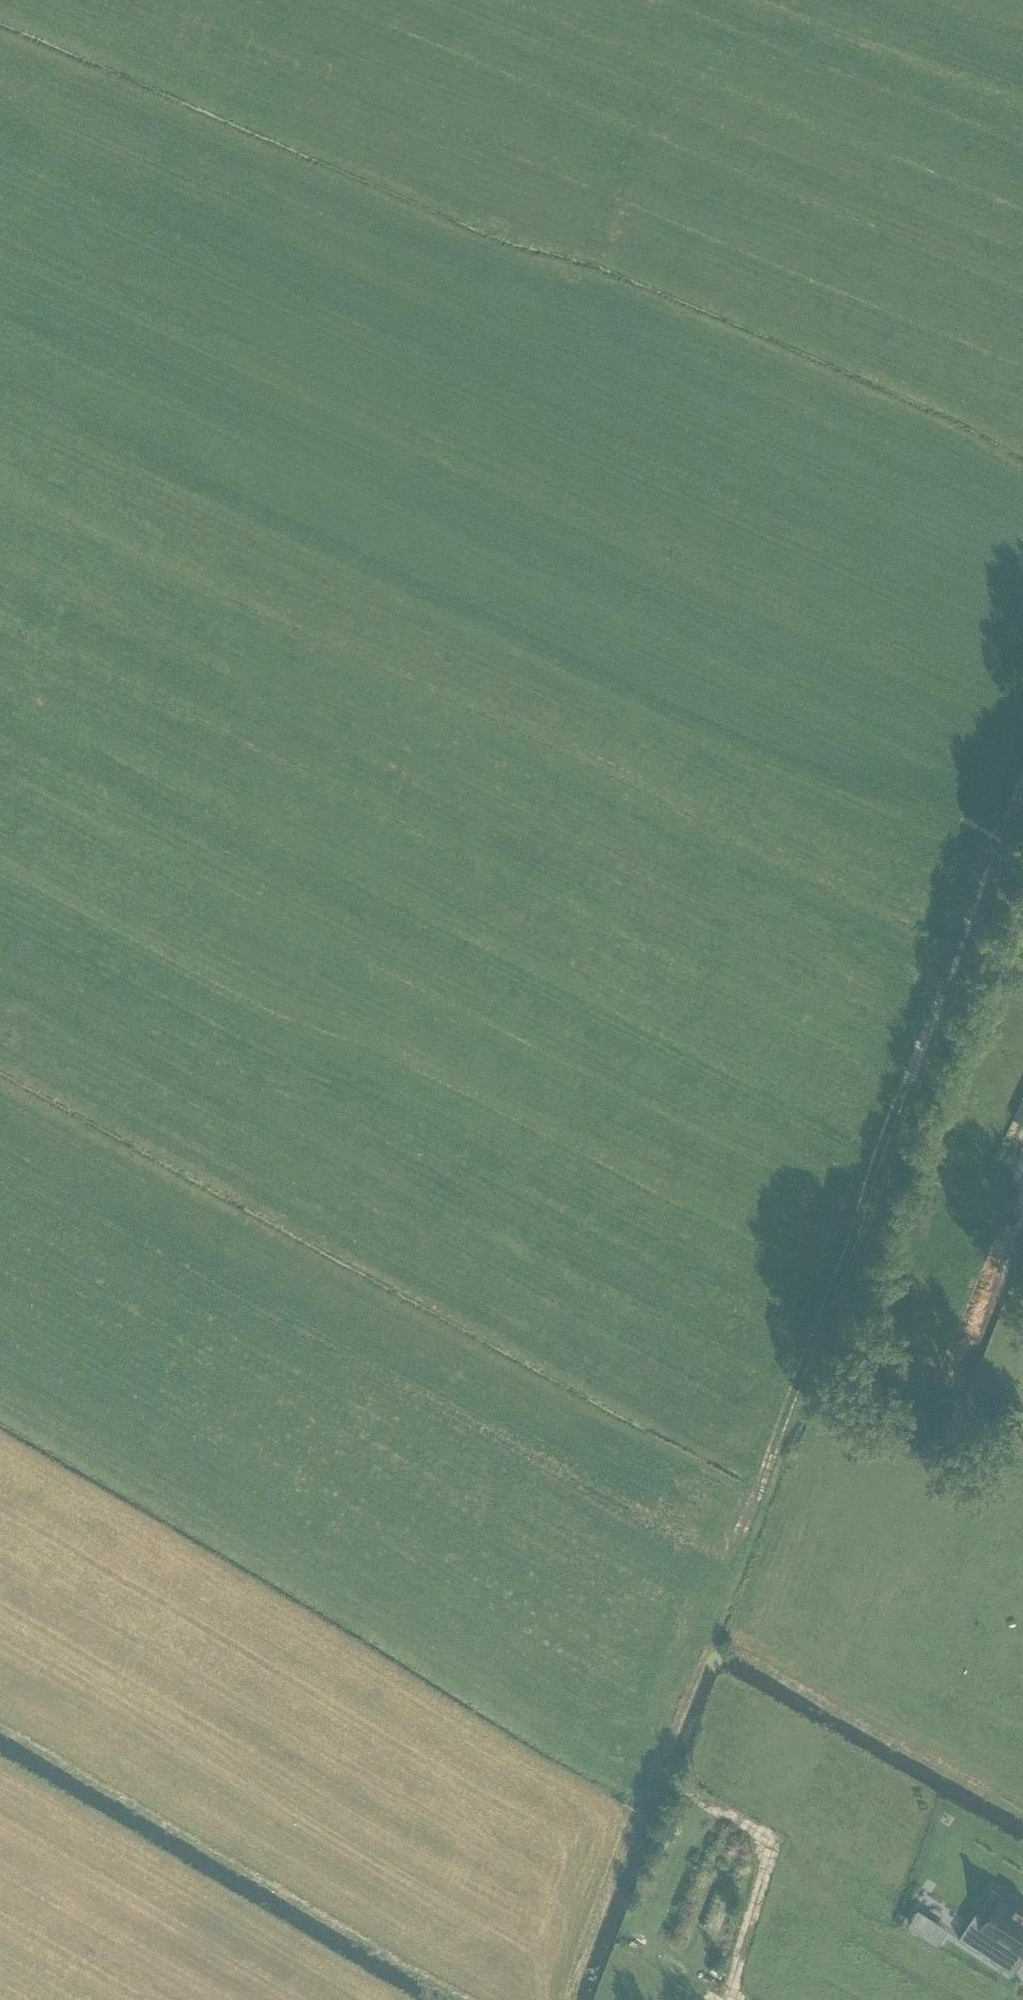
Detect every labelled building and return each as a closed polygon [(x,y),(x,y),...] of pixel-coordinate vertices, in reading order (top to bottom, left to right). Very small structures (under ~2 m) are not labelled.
[(1012,1119),(1022,1124),(1022,1096),(1012,1119)] [(1003,1896),(994,1909),(992,1908),(990,1912),(992,1913),(984,1925),(973,1919),(961,1938),(959,1937),(958,1939),(1014,1974),(1014,1973),(1010,1970),(1022,1951),(1022,1909),(1003,1896)]
